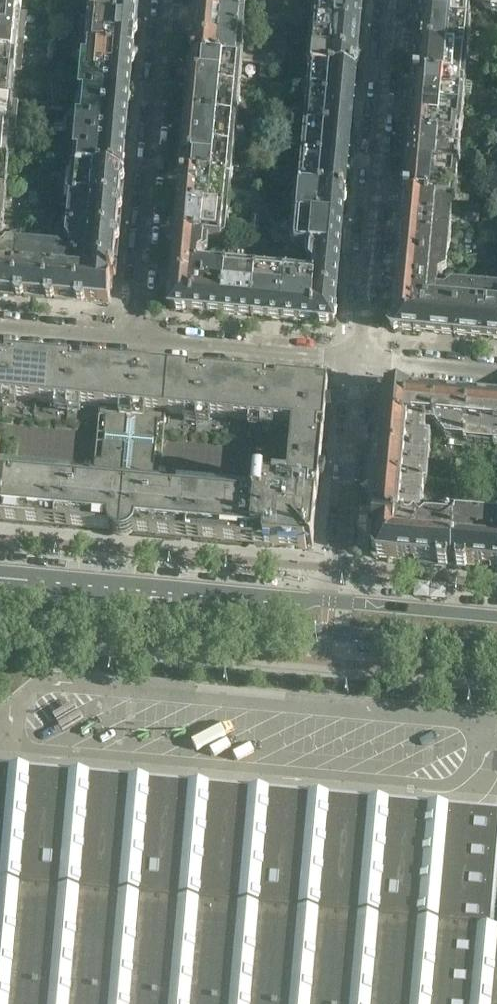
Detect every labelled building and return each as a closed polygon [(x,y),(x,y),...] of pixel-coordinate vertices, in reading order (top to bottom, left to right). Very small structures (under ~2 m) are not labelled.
[(17,0),(0,0),(0,10),(16,11),(17,0)] [(92,18),(137,22),(139,0),(94,0),(92,18)] [(243,2),(239,1),(223,0),(199,0),(196,28),(240,32),(243,2)] [(363,0),(323,0),(322,9),(362,13),(363,0)] [(467,0),(423,0),(422,18),(465,22),(467,0)] [(494,0),(476,0),(476,3),(481,3),(485,8),(493,9),(494,0)] [(267,14),(268,4),(259,3),(259,13),(267,14)] [(300,17),(301,8),(293,7),(292,16),(300,17)] [(362,13),(322,9),(318,9),(315,39),(359,43),(362,13)] [(16,11),(0,10),(0,40),(14,41),(16,11)] [(266,23),(267,14),(259,13),(258,22),(266,23)] [(299,26),(300,17),(292,16),(291,25),(299,26)] [(135,37),(138,35),(139,27),(136,25),(137,22),(92,18),(90,48),(134,52),(135,37)] [(464,52),(466,24),(466,22),(465,22),(422,18),(418,21),(418,25),(421,29),(419,48),(464,52)] [(237,62),(240,32),(196,28),(195,44),(192,47),(192,51),(194,54),(193,58),(237,62)] [(285,48),(285,38),(277,37),(277,43),(276,47),(285,48)] [(358,58),(359,43),(315,39),(313,69),(315,69),(356,73),(357,68),(359,65),(360,61),(358,58)] [(14,41),(0,40),(0,101),(8,101),(14,41)] [(276,47),(277,43),(269,42),(268,51),(276,52),(276,47)] [(284,58),(285,48),(276,47),(276,52),(275,58),(284,58)] [(133,67),(135,65),(136,57),(134,55),(134,52),(90,48),(89,61),(83,60),(81,78),(131,82),(133,67)] [(461,82),(464,52),(419,48),(416,51),(415,56),(418,59),(416,78),(461,82)] [(50,54),(41,53),(39,73),(49,73),(50,54)] [(236,92),(239,62),(237,62),(193,58),(191,88),(236,92)] [(59,76),(60,66),(50,65),(49,75),(59,76)] [(354,103),(356,73),(315,69),(314,82),(309,82),(308,99),(354,103)] [(58,85),(59,76),(49,75),(49,85),(58,85)] [(128,112),(131,82),(81,78),(80,95),(85,96),(84,108),(128,112)] [(463,113),(465,95),(460,94),(461,82),(416,78),(416,80),(413,82),(413,89),(415,91),(413,108),(463,113)] [(280,96),(281,86),(273,85),(272,95),(280,96)] [(233,122),(236,92),(191,88),(188,118),(233,122)] [(279,106),(280,96),(272,95),(271,106),(279,106)] [(351,133),(354,103),(308,99),(306,115),(311,115),(309,129),(351,133)] [(8,101),(0,101),(0,161),(3,161),(8,101)] [(126,142),(128,112),(84,108),(83,121),(78,120),(76,138),(126,142)] [(462,130),(463,113),(413,108),(411,138),(456,142),(457,130),(462,130)] [(230,152),(233,122),(188,118),(185,148),(230,152)] [(53,136),(54,126),(45,125),(44,135),(53,136)] [(348,163),(351,133),(309,129),(308,142),(304,142),(302,159),(348,163)] [(52,146),(53,136),(44,135),(43,145),(52,146)] [(123,172),(126,142),(76,138),(74,155),(80,156),(79,168),(123,172)] [(458,172),(460,155),(455,154),(456,142),(411,138),(408,168),(458,172)] [(275,156),(276,146),(268,145),(267,155),(275,156)] [(228,182),(230,152),(185,148),(182,178),(227,182),(228,182)] [(274,166),(275,156),(267,155),(266,166),(274,166)] [(346,193),(348,163),(302,159),(301,175),(305,175),(304,189),(346,193)] [(120,202),(122,184),(123,184),(125,182),(125,178),(123,175),(123,172),(79,168),(77,168),(75,198),(120,202)] [(456,190),(458,172),(408,168),(407,184),(404,186),(403,193),(406,196),(405,198),(449,202),(450,202),(451,190),(456,190)] [(226,196),(227,182),(182,178),(182,180),(180,182),(179,188),(181,191),(180,208),(230,213),(231,196),(226,196)] [(343,223),(344,205),(347,204),(347,197),(345,195),(346,193),(304,189),(301,189),(300,202),(295,202),(293,218),(343,223)] [(118,232),(119,211),(121,212),(122,210),(123,206),(122,204),(120,204),(120,202),(75,198),(72,228),(118,232)] [(448,215),(449,202),(405,198),(403,228),(450,232),(452,216),(448,215)] [(269,216),(270,206),(262,205),(261,216),(269,216)] [(228,230),(230,213),(180,208),(177,238),(206,241),(221,242),(223,229),(228,230)] [(268,227),(269,216),(261,216),(260,226),(268,227)] [(340,253),(343,223),(293,218),(292,235),(297,236),(296,249),(312,251),(340,253)] [(30,232),(30,225),(21,224),(20,232),(30,232)] [(115,263),(117,242),(118,242),(120,241),(120,236),(119,235),(117,235),(118,232),(72,228),(71,244),(73,247),(72,256),(72,259),(79,259),(115,263)] [(449,248),(450,232),(403,228),(400,257),(444,261),(445,248),(449,248)] [(193,311),(197,262),(199,262),(200,257),(204,253),(206,241),(177,238),(172,294),(169,296),(169,303),(171,305),(171,309),(175,310),(177,312),(184,313),(186,311),(193,311)] [(18,250),(4,248),(3,250),(0,250),(0,294),(14,295),(18,250)] [(45,298),(49,252),(18,250),(14,295),(16,295),(16,297),(17,298),(21,299),(23,297),(23,296),(45,298)] [(335,309),(340,253),(312,251),(310,263),(314,268),(314,273),(316,273),(312,322),(318,323),(320,325),(327,326),(330,324),(334,324),(334,320),(337,318),(337,311),(335,309)] [(75,300),(79,259),(72,259),(72,256),(64,255),(63,254),(49,252),(45,298),(46,298),(46,299),(47,301),(52,301),(53,300),(54,299),(75,300)] [(425,332),(428,290),(438,291),(439,277),(443,274),(444,261),(400,257),(394,323),(393,325),(391,327),(395,333),(397,332),(400,330),(425,332)] [(112,290),(115,263),(79,259),(75,300),(77,301),(77,302),(78,304),(82,304),(86,301),(109,304),(110,290),(112,290)] [(222,314),(226,269),(214,268),(214,264),(199,262),(197,262),(193,311),(222,314)] [(252,317),(257,268),(240,266),(239,270),(226,269),(222,314),(252,317)] [(282,319),(286,275),(273,274),(274,269),(257,268),(252,317),(282,319)] [(316,273),(314,273),(299,271),(299,276),(286,275),(282,319),(312,322),(316,273)] [(485,338),(489,294),(489,289),(473,288),(473,292),(459,291),(455,335),(485,338)] [(455,335),(459,291),(449,290),(447,292),(438,291),(428,290),(425,332),(455,335)] [(489,294),(485,338),(496,339),(496,294),(489,294)] [(165,413),(292,424),(296,381),(0,354),(0,398),(101,407),(100,417),(104,417),(100,463),(96,463),(95,473),(159,479),(160,469),(156,468),(160,423),(164,423),(165,413)] [(322,454),(328,383),(296,381),(292,424),(287,485),(265,483),(265,488),(159,479),(95,473),(0,464),(0,523),(112,533),(112,527),(119,527),(119,532),(119,533),(120,534),(121,535),(122,535),(123,535),(124,534),(125,533),(125,532),(125,528),(132,529),(132,534),(306,550),(314,544),(322,454)] [(432,425),(435,393),(409,391),(409,390),(388,388),(385,420),(426,424),(432,425)] [(465,439),(469,396),(435,393),(432,425),(433,425),(438,431),(443,431),(446,435),(451,435),(453,438),(465,439)] [(496,425),(496,399),(469,396),(465,439),(465,440),(495,443),(496,425)] [(426,455),(427,437),(425,436),(426,424),(385,420),(382,451),(426,455)] [(423,484),(426,455),(382,451),(379,480),(423,484)] [(417,517),(418,500),(422,500),(424,484),(423,484),(379,480),(377,506),(376,505),(373,507),(373,514),(375,516),(374,518),(411,522),(413,520),(417,517)] [(413,562),(416,527),(418,525),(413,520),(411,522),(374,518),(373,538),(374,538),(372,555),(376,559),(413,562)] [(453,566),(456,526),(441,525),(441,521),(425,519),(418,525),(416,527),(413,562),(437,564),(438,567),(447,568),(449,565),(453,566)] [(490,569),(494,520),(480,519),(479,523),(457,521),(456,526),(453,566),(456,566),(457,569),(465,570),(467,567),(474,568),(474,566),(477,567),(477,568),(490,569)] [(467,908),(312,894),(0,866),(0,1003),(496,1003),(496,911),(467,908)]
